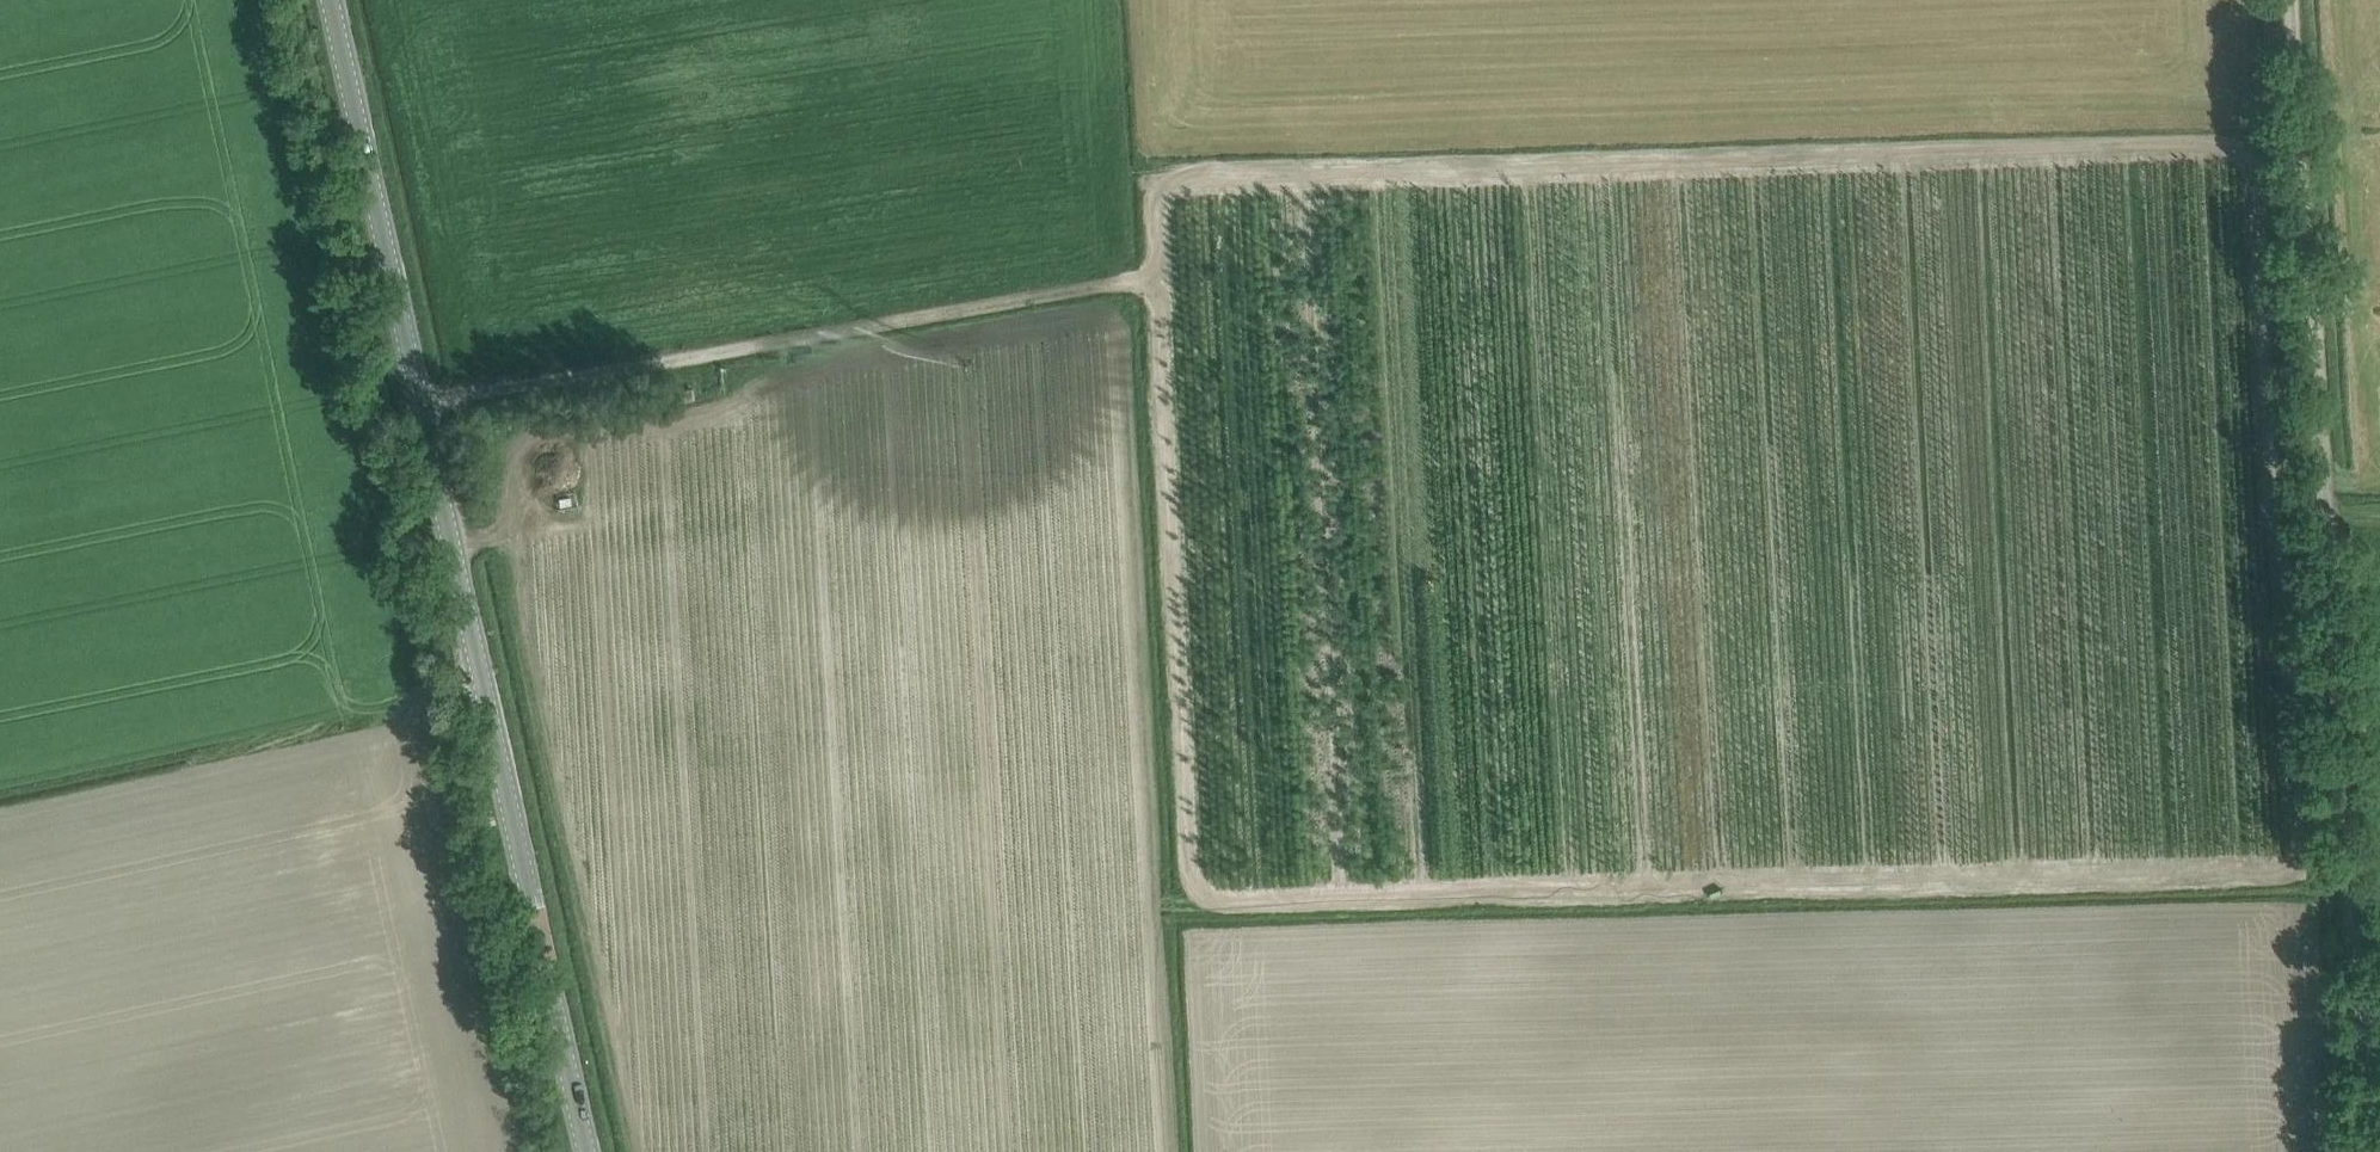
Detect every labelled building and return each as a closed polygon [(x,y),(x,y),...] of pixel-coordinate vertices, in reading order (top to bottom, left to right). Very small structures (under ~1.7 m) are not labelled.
[(560,506),(571,504),(570,497),(558,498),(560,506)]
